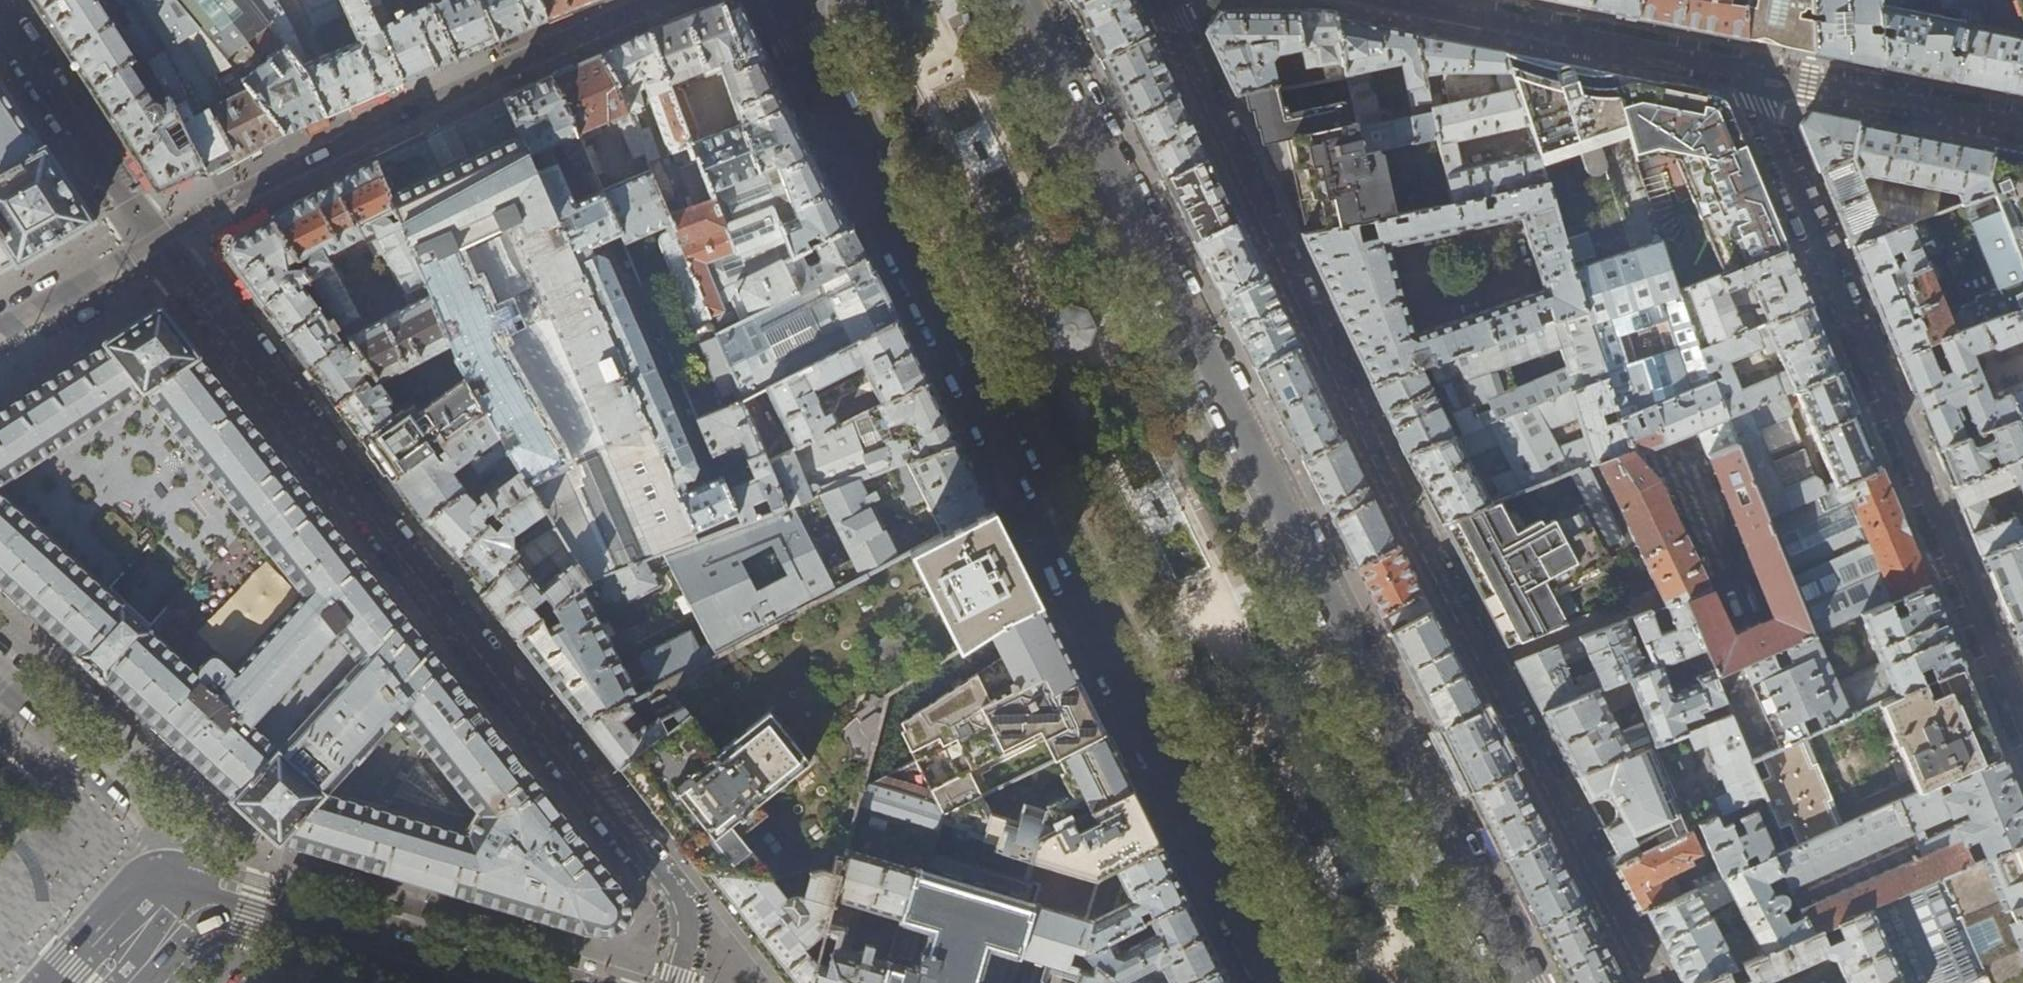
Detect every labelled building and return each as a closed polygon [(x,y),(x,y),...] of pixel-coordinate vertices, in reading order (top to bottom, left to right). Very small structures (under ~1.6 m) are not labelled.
[(148,59),(150,62),(199,29),(175,0),(122,0),(129,10),(125,13),(131,23),(122,29),(116,19),(111,22),(102,8),(106,5),(103,0),(65,0),(70,8),(65,11),(57,0),(33,0),(61,42),(90,86),(106,76),(99,65),(104,62),(111,73),(144,52),(148,59)] [(199,29),(225,61),(245,45),(270,24),(271,23),(252,0),(175,0),(199,29)] [(271,23),(270,24),(280,37),(288,47),(306,69),(326,116),(340,110),(403,83),(387,48),(383,50),(377,36),(381,35),(365,0),(302,0),(306,9),(305,10),(314,27),(346,12),(359,40),(328,53),(307,62),(290,24),(274,0),(252,0),(271,23)] [(430,0),(411,0),(409,1),(413,11),(398,18),(390,0),(365,0),(381,35),(387,48),(403,83),(430,71),(457,60),(430,0)] [(457,60),(482,49),(498,42),(480,0),(430,0),(457,60)] [(498,42),(524,31),(547,21),(538,0),(480,0),(498,42)] [(547,21),(581,6),(596,0),(538,0),(547,21)] [(1152,33),(1148,25),(1136,0),(1071,0),(1081,20),(1101,59),(1152,33)] [(1590,8),(1609,11),(1617,13),(1617,14),(1636,18),(1637,17),(1637,0),(1590,0),(1590,8)] [(1637,17),(1690,27),(1747,39),(1744,0),(1637,0),(1637,17)] [(1781,45),(1815,52),(1812,0),(1744,0),(1747,39),(1781,45)] [(1815,52),(1840,57),(1844,58),(1883,65),(1879,0),(1812,0),(1815,52)] [(1883,65),(1923,73),(1953,79),(1963,28),(1958,7),(1956,0),(1941,0),(1942,16),(1899,7),(1904,1),(1904,0),(1879,0),(1883,65)] [(1982,0),(1956,0),(1958,7),(1983,12),(1986,8),(1982,0)] [(2022,19),(2022,0),(2014,0),(2022,19)] [(784,260),(850,227),(844,214),(785,97),(739,5),(732,3),(725,1),(650,31),(628,41),(599,54),(630,109),(647,152),(653,167),(665,197),(675,193),(675,187),(669,170),(665,168),(662,158),(661,157),(648,125),(643,126),(637,112),(642,109),(641,106),(644,104),(641,89),(649,86),(674,150),(675,150),(678,158),(684,156),(687,161),(679,164),(691,195),(685,198),(688,207),(671,213),(718,332),(800,291),(784,260)] [(1980,31),(1983,12),(1958,7),(1963,28),(1980,31)] [(1317,45),(1303,47),(1296,11),(1286,11),(1218,10),(1205,31),(1234,93),(1244,90),(1274,82),(1278,85),(1284,89),(1347,80),(1344,63),(1321,66),(1317,45)] [(1296,11),(1303,47),(1317,45),(1321,66),(1344,63),(1337,18),(1336,13),(1320,11),(1301,11),(1296,11)] [(1416,34),(1378,27),(1337,18),(1344,63),(1347,80),(1352,103),(1363,153),(1436,137),(1430,108),(1424,75),(1416,34)] [(280,37),(270,24),(245,45),(225,61),(229,65),(248,88),(285,133),(292,130),(326,116),(306,69),(288,47),(266,64),(258,56),(280,37)] [(1980,31),(1963,28),(1953,79),(2003,89),(2022,93),(2022,39),(1980,31)] [(225,61),(199,29),(150,62),(169,98),(210,175),(211,174),(216,172),(279,137),(285,133),(248,88),(221,101),(208,76),(229,65),(225,61)] [(1181,94),(1152,33),(1101,59),(1113,84),(1131,120),(1181,94)] [(1428,36),(1416,34),(1424,75),(1442,72),(1449,104),(1430,108),(1436,137),(1451,203),(1482,197),(1494,194),(1546,183),(1540,166),(1539,161),(1526,124),(1504,51),(1428,36)] [(1628,133),(1611,72),(1594,69),(1537,58),(1504,51),(1526,124),(1539,161),(1577,149),(1595,144),(1609,140),(1628,133)] [(142,63),(148,59),(144,52),(111,73),(114,78),(109,81),(106,76),(90,86),(112,120),(157,191),(192,175),(209,175),(210,175),(169,98),(162,103),(158,100),(156,101),(154,102),(152,99),(161,93),(152,79),(142,84),(133,70),(142,65),(142,63)] [(577,65),(552,76),(580,132),(582,137),(602,129),(600,122),(618,114),(635,156),(647,152),(630,109),(599,54),(577,65)] [(1787,247),(1730,109),(1720,97),(1710,91),(1704,90),(1622,74),(1611,72),(1628,133),(1630,140),(1637,159),(1658,153),(1677,157),(1723,273),(1787,247)] [(525,88),(504,98),(697,539),(742,522),(722,475),(697,484),(692,476),(696,466),(687,444),(688,443),(682,429),(681,430),(655,367),(656,366),(650,353),(649,354),(624,294),(625,293),(619,279),(619,280),(604,248),(602,250),(598,240),(621,231),(603,188),(575,201),(551,145),(561,140),(569,156),(580,166),(592,161),(587,151),(582,137),(580,132),(552,76),(525,88)] [(43,146),(0,80),(0,272),(15,264),(16,266),(95,221),(45,144),(43,146)] [(1283,108),(1278,85),(1274,82),(1244,90),(1249,110),(1253,109),(1257,127),(1261,126),(1262,133),(1265,144),(1286,140),(1293,172),(1303,215),(1305,224),(1307,234),(1451,203),(1436,137),(1363,153),(1352,103),(1289,115),(1287,107),(1283,108)] [(1196,127),(1181,94),(1131,120),(1143,143),(1161,179),(1210,155),(1196,127)] [(441,129),(377,161),(407,233),(406,233),(460,366),(487,410),(499,430),(503,437),(513,453),(521,466),(524,470),(536,492),(558,526),(590,579),(697,539),(504,98),(441,129)] [(1852,246),(1882,234),(1850,158),(1857,122),(1851,121),(1810,113),(1805,119),(1801,125),(1820,169),(1837,211),(1852,246)] [(1927,136),(1857,122),(1850,158),(1882,234),(1934,214),(1938,191),(1955,194),(1959,204),(1991,192),(1984,177),(1992,148),(1927,136)] [(1611,146),(1630,140),(1628,133),(1609,140),(1611,146)] [(1598,150),(1611,146),(1609,140),(1595,144),(1598,150)] [(587,151),(592,161),(592,163),(601,159),(595,147),(587,151)] [(1992,148),(1984,177),(1991,192),(2022,270),(2022,154),(1992,148)] [(1540,166),(1579,155),(1577,149),(1539,161),(1540,166)] [(1235,209),(1210,155),(1161,179),(1174,204),(1192,240),(1239,218),(1235,209)] [(270,218),(311,280),(315,285),(328,304),(350,337),(375,374),(399,412),(460,366),(406,233),(407,233),(377,161),(325,189),(270,218)] [(653,167),(603,188),(621,231),(625,241),(666,223),(669,230),(665,232),(662,237),(662,241),(662,245),(694,326),(686,329),(718,408),(744,397),(718,332),(671,213),(653,167)] [(585,172),(590,186),(600,182),(595,169),(585,172)] [(1496,204),(1484,207),(1482,197),(1451,203),(1307,234),(1301,235),(1336,309),(1371,382),(1417,367),(1412,352),(1423,348),(1429,363),(1584,310),(1572,269),(1564,241),(1563,239),(1559,225),(1546,183),(1494,194),(1496,204)] [(1991,192),(1959,204),(1934,214),(1882,234),(1852,246),(1880,314),(1897,354),(1930,342),(1936,340),(1976,325),(1973,318),(1963,317),(1963,315),(1962,315),(1959,309),(1951,323),(1923,256),(1935,251),(1934,249),(1973,235),(2000,301),(1993,303),(1999,316),(2022,307),(2022,270),(1991,192)] [(1563,239),(1620,221),(1615,206),(1559,225),(1563,239)] [(299,281),(311,280),(270,218),(229,240),(226,255),(259,300),(286,335),(328,304),(315,285),(307,290),(299,281)] [(1252,245),(1239,218),(1192,240),(1221,297),(1265,273),(1252,245)] [(858,242),(850,227),(784,260),(800,291),(866,258),(858,242)] [(1594,262),(1585,235),(1564,241),(1572,269),(1594,262)] [(1710,382),(1699,350),(1678,291),(1674,278),(1661,240),(1594,262),(1572,269),(1584,310),(1606,377),(1616,408),(1620,419),(1710,382)] [(1798,271),(1787,247),(1723,273),(1692,286),(1678,291),(1699,350),(1812,305),(1809,297),(1798,271)] [(861,366),(881,404),(928,381),(919,364),(872,270),(866,258),(800,291),(718,332),(744,397),(718,408),(709,413),(698,418),(722,475),(742,522),(787,506),(769,460),(744,395),(765,385),(793,449),(840,425),(831,408),(824,411),(814,388),(861,366)] [(1283,311),(1265,273),(1221,297),(1239,334),(1257,368),(1300,346),(1283,311)] [(1692,286),(1687,273),(1674,278),(1678,291),(1692,286)] [(232,796),(231,797),(271,835),(272,836),(279,841),(359,757),(360,758),(375,742),(374,741),(446,664),(327,515),(253,421),(160,304),(103,337),(104,340),(0,408),(0,490),(149,400),(308,601),(241,678),(224,661),(220,659),(215,659),(211,661),(199,675),(150,628),(106,589),(0,493),(0,584),(13,596),(55,635),(63,642),(75,653),(74,655),(102,680),(103,678),(114,688),(174,743),(232,796)] [(350,337),(328,304),(286,335),(290,341),(309,367),(350,337)] [(1839,370),(1826,338),(1812,305),(1699,350),(1710,382),(1713,381),(1728,417),(1839,370)] [(1069,307),(1051,316),(1045,336),(1054,353),(1073,359),(1092,350),(1098,332),(1089,314),(1069,307)] [(1930,342),(1897,354),(1917,402),(1937,449),(1977,434),(1990,429),(2022,416),(2022,389),(1989,402),(1968,353),(1988,345),(1994,348),(2022,337),(2022,307),(1999,316),(1976,325),(1936,340),(1949,371),(1937,376),(1935,371),(1939,369),(1933,356),(1935,355),(1930,342)] [(1584,310),(1429,363),(1428,364),(1436,382),(1441,381),(1454,411),(1452,412),(1463,434),(1606,377),(1584,310)] [(375,374),(350,337),(309,367),(321,383),(335,403),(375,374)] [(1303,352),(1300,346),(1257,368),(1259,373),(1302,458),(1343,437),(1303,352)] [(698,418),(709,413),(688,365),(678,369),(698,418)] [(441,444),(487,410),(460,366),(399,412),(362,440),(382,467),(392,479),(433,449),(441,444)] [(1417,367),(1371,382),(1389,419),(1405,454),(1453,438),(1420,366),(1417,367)] [(1738,444),(1767,516),(1880,468),(1860,419),(1839,370),(1728,417),(1738,444)] [(399,412),(375,374),(335,403),(349,421),(362,440),(399,412)] [(1463,434),(1453,438),(1405,454),(1423,489),(1441,523),(1502,499),(1572,471),(1598,461),(1630,448),(1620,419),(1605,424),(1601,413),(1616,408),(1606,377),(1463,434)] [(954,432),(928,381),(881,404),(840,425),(793,449),(769,460),(787,506),(791,504),(959,442),(954,432)] [(1638,547),(1642,556),(1640,557),(1660,598),(1664,606),(1681,599),(1715,678),(1813,634),(1815,634),(1792,575),(1767,516),(1738,444),(1728,417),(1713,381),(1710,382),(1620,419),(1630,448),(1598,461),(1638,547)] [(149,400),(0,490),(0,493),(106,589),(147,544),(189,584),(150,628),(199,675),(211,661),(215,659),(220,659),(224,661),(241,678),(308,601),(149,400)] [(465,456),(499,430),(487,410),(441,444),(447,454),(440,459),(433,449),(392,479),(407,500),(422,521),(464,489),(475,480),(495,466),(513,453),(503,437),(469,461),(465,456)] [(1990,429),(1993,437),(1990,441),(1982,444),(1977,434),(1937,449),(1949,478),(1952,486),(1988,470),(1983,457),(1993,453),(1998,466),(2022,455),(2022,437),(2022,435),(2022,434),(2022,416),(1990,429)] [(1369,491),(1343,437),(1302,458),(1334,523),(1356,567),(1394,546),(1369,491)] [(986,497),(959,442),(791,504),(835,589),(899,556),(880,521),(923,498),(928,506),(926,507),(929,512),(931,512),(942,534),(986,511),(992,509),(986,497)] [(517,468),(521,466),(513,453),(495,466),(501,473),(514,463),(517,468)] [(1998,466),(1988,470),(1952,486),(1961,505),(1962,508),(1973,534),(1982,555),(2022,538),(2022,514),(1997,524),(1985,495),(2017,482),(2022,496),(2022,455),(1998,466)] [(1516,524),(1502,499),(1441,523),(1446,531),(1487,609),(1507,648),(1567,625),(1550,595),(1612,561),(1606,550),(1620,543),(1626,554),(1638,547),(1598,461),(1572,471),(1584,500),(1579,502),(1581,507),(1555,519),(1553,515),(1542,520),(1539,514),(1516,524)] [(1883,475),(1880,468),(1767,516),(1792,575),(1905,527),(1895,504),(1883,475)] [(501,520),(536,492),(524,470),(491,494),(487,489),(482,492),(486,498),(478,503),(467,492),(471,490),(471,491),(478,485),(475,480),(464,489),(422,521),(453,553),(456,556),(491,528),(487,523),(487,520),(496,514),(501,520)] [(558,526),(536,492),(501,520),(506,528),(499,534),(493,526),(491,528),(456,556),(471,572),(475,576),(486,587),(519,552),(513,547),(514,534),(542,515),(546,524),(535,531),(536,532),(530,536),(533,541),(558,526)] [(787,506),(742,522),(697,539),(590,579),(516,639),(521,645),(549,681),(581,721),(610,705),(613,708),(644,691),(835,589),(791,504),(787,506)] [(1014,565),(986,511),(942,534),(912,550),(930,584),(924,587),(938,612),(942,610),(963,648),(1034,605),(1014,565)] [(558,526),(533,541),(524,547),(519,552),(486,587),(480,593),(503,622),(516,639),(590,579),(558,526)] [(1925,575),(1905,527),(1792,575),(1815,634),(1829,627),(1845,620),(1860,614),(1929,583),(1925,575)] [(1982,555),(1985,563),(2012,626),(2014,633),(2022,629),(2022,538),(1982,555)] [(1398,545),(1394,546),(1356,567),(1369,591),(1390,633),(1432,610),(1411,569),(1398,545)] [(899,556),(644,691),(653,707),(638,715),(646,725),(657,715),(659,718),(683,703),(720,749),(769,709),(810,761),(759,803),(767,812),(815,855),(811,871),(824,868),(840,874),(865,783),(877,739),(888,694),(963,648),(942,610),(938,612),(924,587),(930,584),(912,550),(899,556)] [(469,582),(480,593),(486,587),(475,576),(469,582)] [(1946,625),(1929,583),(1860,614),(1880,662),(1835,682),(1813,634),(1715,678),(1724,699),(1730,714),(1746,752),(1749,760),(1759,755),(1800,738),(1881,702),(1960,667),(1963,666),(1946,625)] [(1715,678),(1681,599),(1664,606),(1633,618),(1653,667),(1541,711),(1554,735),(1575,776),(1655,744),(1688,731),(1704,724),(1698,710),(1724,699),(1715,678)] [(1039,602),(1034,605),(990,631),(1005,659),(877,739),(865,783),(868,785),(917,761),(945,816),(983,797),(984,796),(966,761),(1001,744),(1008,759),(1017,760),(1054,742),(1061,757),(1106,734),(1099,721),(1092,706),(1045,615),(1039,602)] [(1458,660),(1432,610),(1390,633),(1415,683),(1439,731),(1484,708),(1458,660)] [(1515,663),(1529,689),(1541,711),(1653,667),(1633,618),(1515,663)] [(1847,626),(1845,620),(1829,627),(1831,632),(1835,634),(1845,629),(1847,626)] [(2022,653),(2022,629),(2014,633),(2018,642),(2022,653)] [(538,779),(446,664),(374,741),(375,742),(360,758),(359,757),(279,841),(459,895),(589,934),(599,936),(611,935),(618,933),(624,928),(628,923),(631,916),(631,908),(631,904),(629,895),(624,888),(538,779)] [(1964,676),(1960,667),(1881,702),(1891,726),(1888,727),(1895,743),(1898,742),(1919,791),(1936,783),(1945,779),(1998,756),(1993,745),(1986,729),(1964,676)] [(653,707),(644,691),(613,708),(610,705),(581,721),(614,763),(618,768),(665,731),(659,718),(657,715),(646,725),(638,715),(653,707)] [(665,731),(618,768),(624,775),(673,837),(698,868),(776,877),(781,876),(791,874),(811,871),(815,855),(767,812),(759,803),(810,761),(769,709),(720,749),(683,703),(659,718),(665,731)] [(1498,734),(1484,708),(1439,731),(1452,756),(1470,792),(1515,768),(1498,734)] [(1746,752),(1730,714),(1704,724),(1688,731),(1695,747),(1709,742),(1717,762),(1714,763),(1720,775),(1722,774),(1730,793),(1717,799),(1724,814),(1764,794),(1758,781),(1749,760),(1745,762),(1746,764),(1739,767),(1734,755),(1741,752),(1742,754),(1746,752)] [(1037,838),(1133,789),(1117,757),(1111,744),(1106,734),(1061,757),(1060,757),(1066,772),(1062,774),(1072,796),(1046,809),(1025,803),(1019,821),(991,812),(983,797),(945,816),(942,824),(970,832),(969,836),(997,844),(995,850),(1030,861),(1037,838)] [(1810,763),(1800,738),(1759,755),(1769,777),(1758,781),(1764,794),(1773,816),(1775,822),(1777,827),(1788,822),(1797,844),(1837,826),(1826,800),(1831,798),(1815,761),(1810,763)] [(1690,829),(1655,744),(1575,776),(1589,802),(1609,792),(1623,818),(1603,829),(1616,853),(1638,842),(1633,833),(1668,819),(1670,826),(1669,826),(1669,827),(1675,837),(1690,829)] [(1797,844),(1776,853),(1772,855),(1782,875),(1789,887),(1813,934),(1943,877),(1974,863),(1964,840),(1976,834),(1986,858),(2022,842),(2022,809),(2016,792),(2008,773),(2000,755),(1998,756),(1945,779),(1950,789),(1941,794),(1936,783),(1919,791),(1837,826),(1797,844)] [(865,783),(840,874),(810,982),(882,982),(889,961),(871,956),(873,946),(866,943),(862,954),(851,951),(864,905),(902,916),(922,850),(933,854),(942,824),(945,816),(917,761),(868,785),(865,783)] [(1533,802),(1515,768),(1470,792),(1484,820),(1503,859),(1550,834),(1533,802)] [(1138,798),(1133,789),(1037,838),(1030,861),(1098,881),(1099,877),(1161,844),(1138,798)] [(1764,827),(1775,822),(1773,816),(1762,821),(1756,808),(1739,817),(1746,829),(1737,834),(1731,821),(1720,826),(1716,816),(1699,825),(1718,869),(1682,885),(1685,893),(1772,855),(1776,853),(1764,827)] [(1637,914),(1646,910),(1680,895),(1672,878),(1659,884),(1657,879),(1691,862),(1689,857),(1699,852),(1690,829),(1675,837),(1669,827),(1656,834),(1661,844),(1643,852),(1638,842),(1616,853),(1606,858),(1609,863),(1637,914)] [(1560,853),(1550,834),(1503,859),(1518,888),(1537,925),(1585,900),(1560,853)] [(1986,858),(1974,863),(1943,877),(1964,925),(2001,910),(2012,938),(1975,953),(1984,973),(1985,973),(1989,982),(2022,982),(2022,842),(1986,858)] [(1161,844),(1099,877),(1098,881),(1087,920),(1087,922),(1093,923),(1083,954),(1189,899),(1182,886),(1161,844)] [(933,854),(922,850),(902,916),(889,961),(882,982),(1010,982),(1018,955),(1034,905),(1034,904),(1028,902),(1034,884),(933,854)] [(1680,895),(1646,910),(1666,949),(1684,982),(1702,982),(1813,934),(1789,887),(1773,895),(1767,883),(1782,875),(1772,855),(1685,893),(1680,895)] [(287,872),(289,879),(302,883),(308,878),(310,870),(290,864),(287,872)] [(811,871),(791,874),(799,893),(790,891),(781,876),(776,877),(698,868),(760,947),(789,982),(810,982),(840,874),(824,868),(811,871)] [(1813,934),(1702,982),(1760,982),(1825,954),(1828,957),(1832,958),(1835,958),(1845,982),(1962,982),(1963,982),(1984,973),(1975,953),(1964,925),(1943,877),(1813,934)] [(1189,899),(1083,954),(1113,978),(1119,982),(1124,982),(1154,968),(1158,968),(1163,966),(1171,982),(1190,982),(1222,966),(1209,940),(1189,899)] [(1585,900),(1537,925),(1556,963),(1566,982),(1628,982),(1601,931),(1585,900)] [(1034,905),(1018,955),(1046,962),(1050,973),(1047,982),(1075,982),(1083,954),(1093,923),(1087,922),(1087,920),(1034,905)] [(1113,978),(1083,954),(1075,982),(1112,982),(1113,978)] [(1222,966),(1190,982),(1231,982),(1227,976),(1222,966)]
